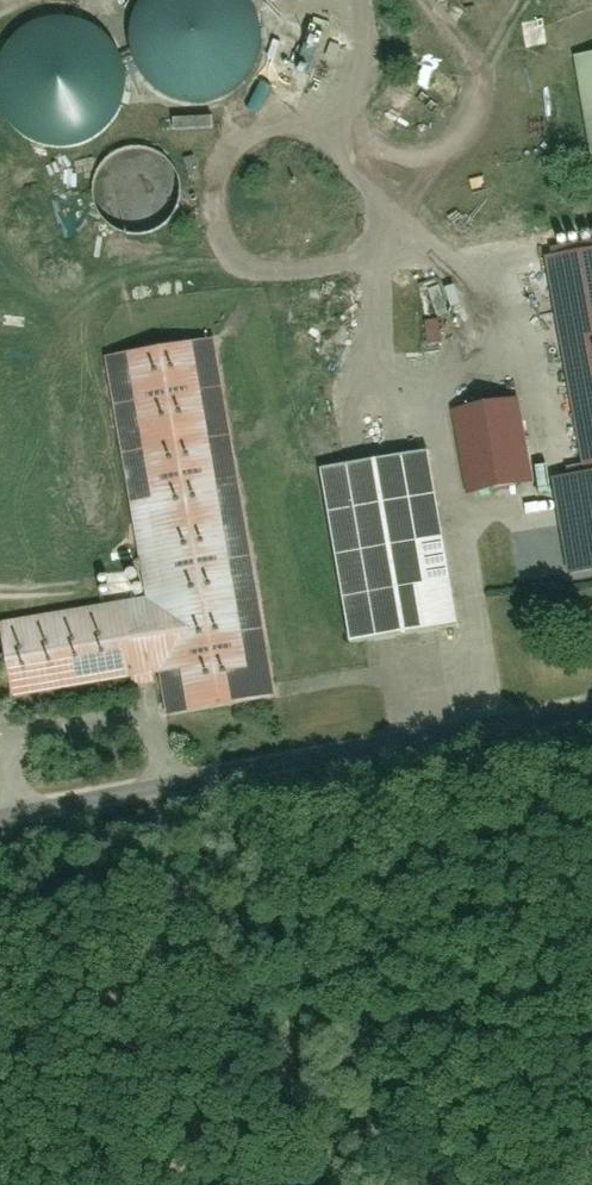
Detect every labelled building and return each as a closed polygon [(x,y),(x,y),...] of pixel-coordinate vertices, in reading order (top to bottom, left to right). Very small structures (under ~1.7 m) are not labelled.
[(266,23),(258,3),(256,0),(155,0),(151,4),(144,24),(143,46),(150,66),(162,81),(178,92),(196,98),(215,98),(234,92),(250,80),(261,65),(267,44),(266,23)] [(577,59),(591,146),(591,57),(577,59)] [(184,205),(184,199),(183,190),(180,181),(176,174),(170,167),(163,161),(155,157),(147,155),(140,155),(129,157),(121,160),(114,164),(108,169),(102,177),(100,184),(97,192),(97,200),(98,209),(101,218),(105,224),(111,231),(118,236),(126,240),(134,242),(144,242),(151,241),(160,238),(167,233),(172,229),(177,222),(182,214),(184,205)] [(568,258),(591,400),(591,254),(568,258)] [(153,592),(19,630),(30,693),(164,669),(169,700),(272,682),(214,348),(114,365),(153,592)] [(502,402),(448,415),(467,499),(521,487),(502,402)] [(575,433),(583,477),(561,481),(573,550),(591,546),(591,430),(575,433)] [(428,459),(327,477),(357,651),(458,634),(428,459)]
